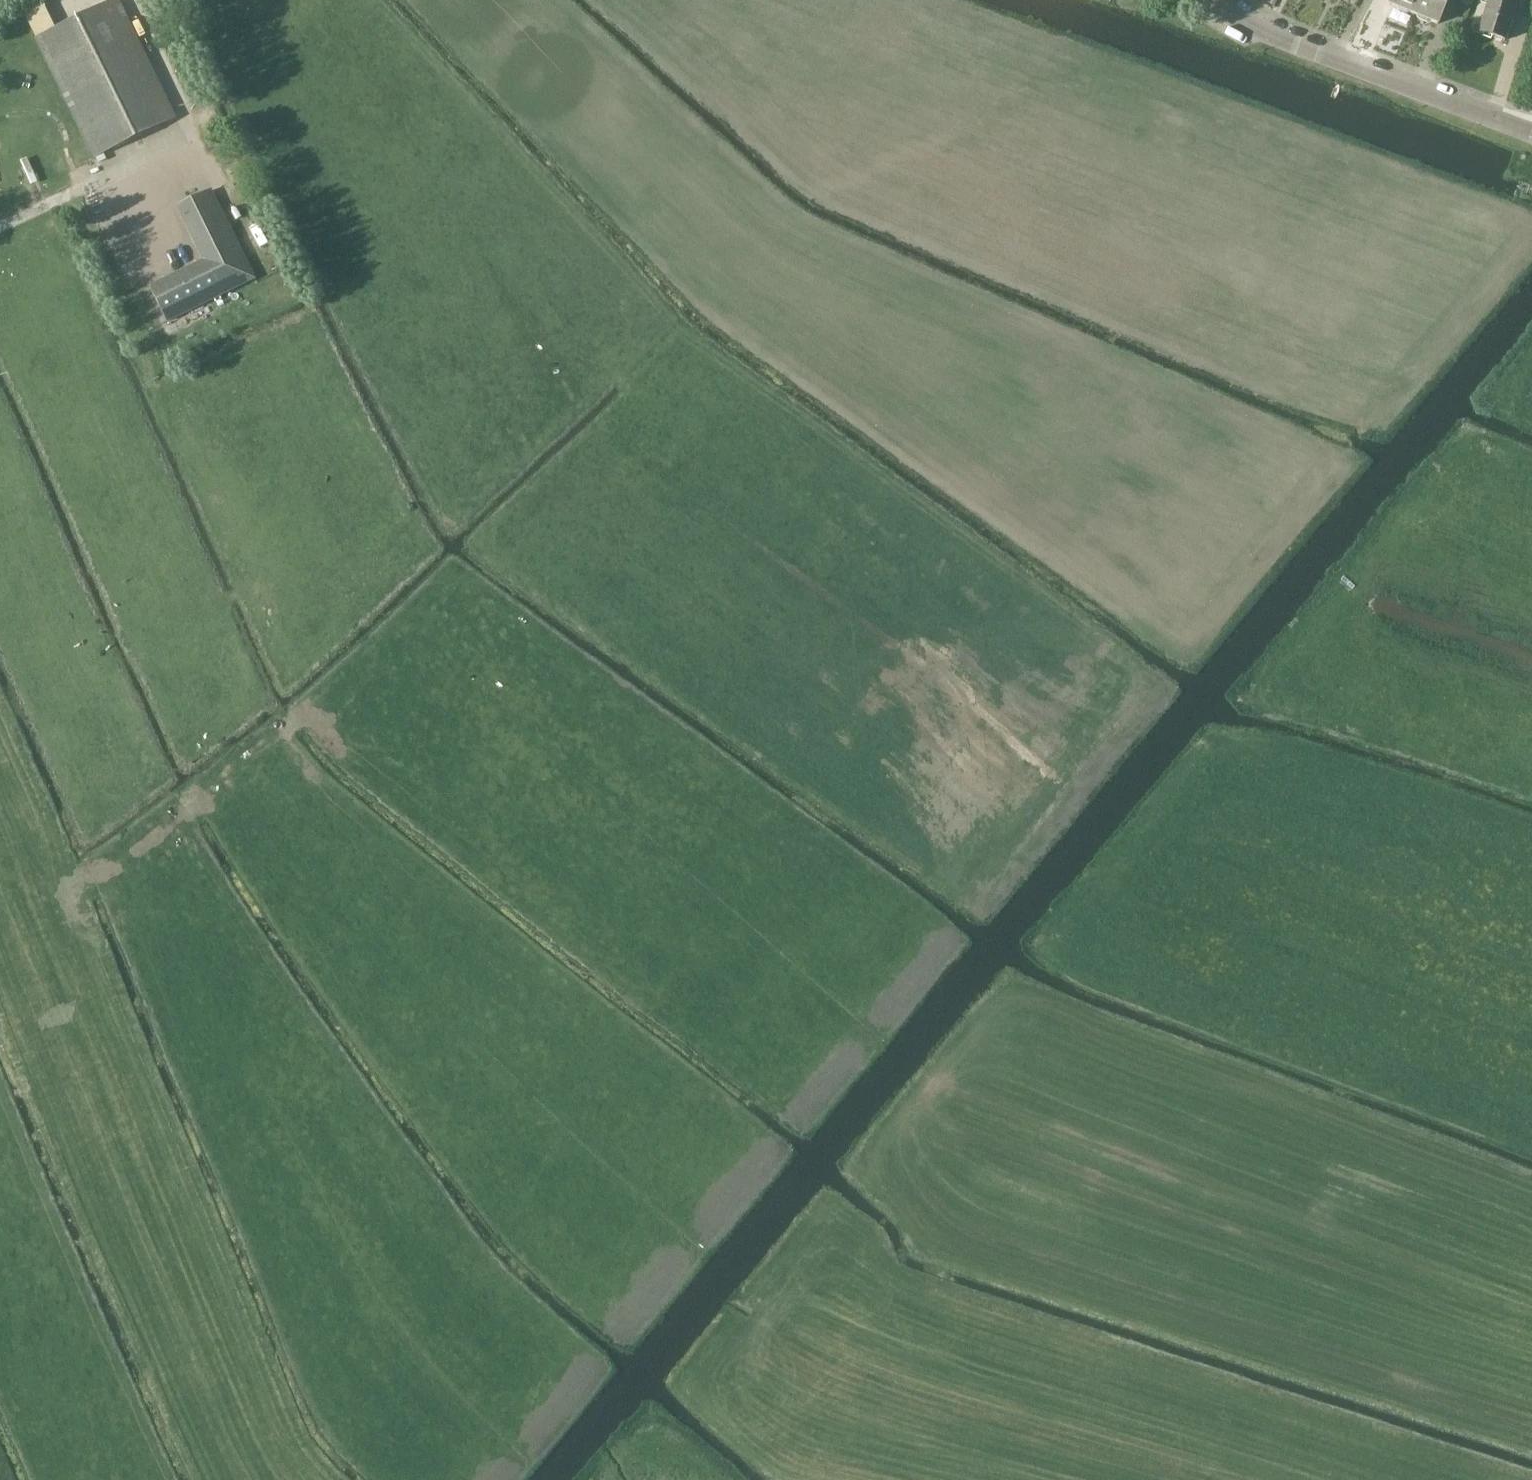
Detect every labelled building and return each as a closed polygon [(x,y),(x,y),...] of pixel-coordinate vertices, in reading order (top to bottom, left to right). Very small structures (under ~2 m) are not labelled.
[(96,157),(176,118),(119,0),(111,0),(37,36),(96,157)] [(1415,14),(1421,0),(1392,0),(1390,4),(1415,14)] [(1415,14),(1438,24),(1448,0),(1421,0),(1415,14)] [(1480,33),(1505,40),(1516,0),(1505,0),(1504,5),(1489,0),(1480,33)] [(255,278),(212,190),(178,207),(204,261),(150,288),(167,322),(255,278)]
